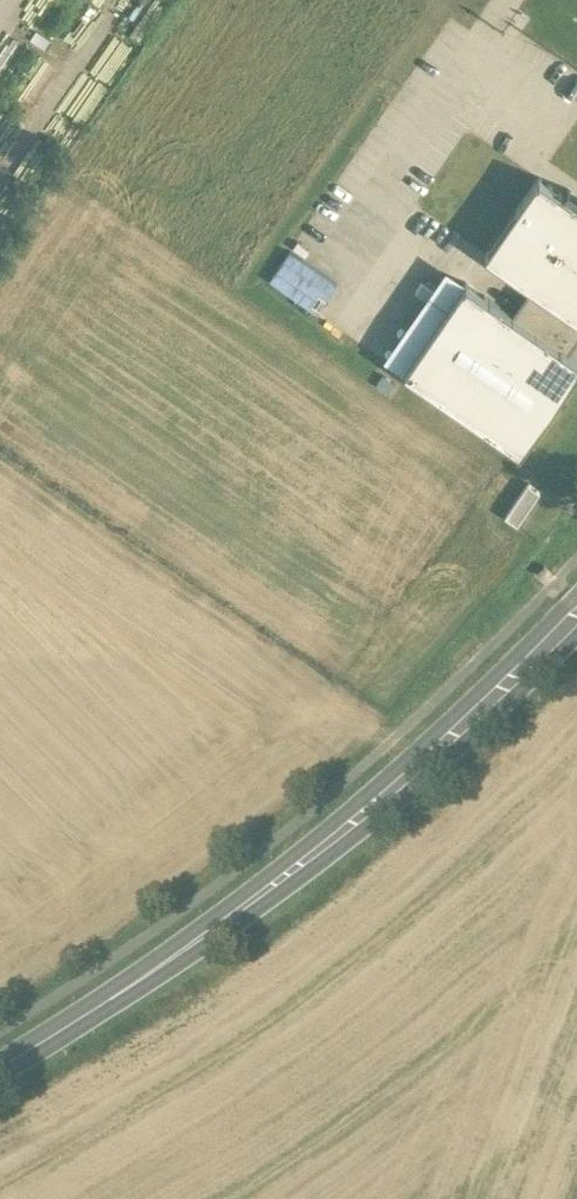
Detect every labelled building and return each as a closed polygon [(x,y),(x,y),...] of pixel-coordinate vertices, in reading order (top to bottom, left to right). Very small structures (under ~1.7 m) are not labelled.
[(538,178),(484,256),(532,288),(576,320),(576,204),(538,178)] [(294,248),(272,279),(320,312),(341,281),(294,248)] [(576,371),(576,360),(567,353),(513,315),(465,283),(403,372),(520,453),(576,371)] [(532,288),(513,315),(567,353),(576,339),(576,320),(532,288)] [(529,479),(510,515),(525,523),(544,487),(529,479)]
